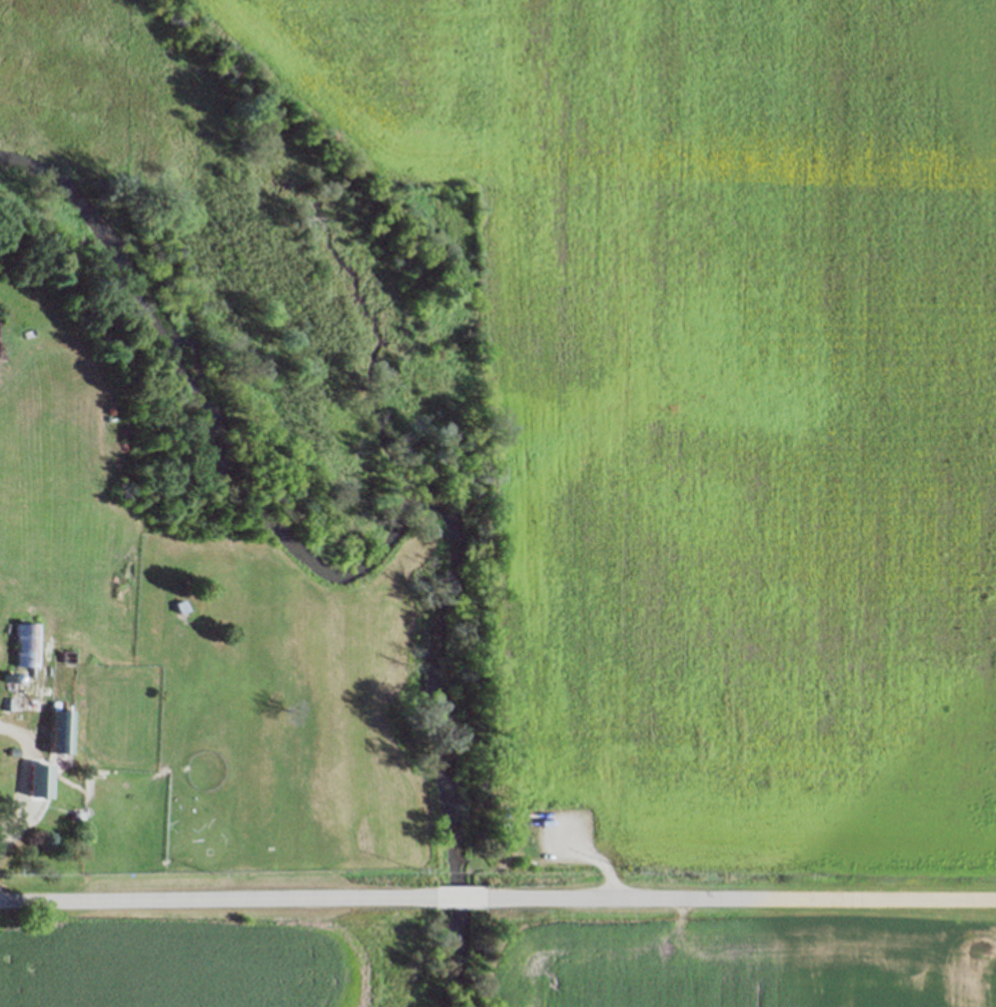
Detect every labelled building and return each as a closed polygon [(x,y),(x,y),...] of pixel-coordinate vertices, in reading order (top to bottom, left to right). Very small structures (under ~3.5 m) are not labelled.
[(183,599),(187,610),(177,613),(174,602),(183,599)] [(37,626),(36,667),(16,667),(17,625),(37,626)] [(73,652),(73,664),(62,663),(62,651),(73,652)] [(11,711),(0,711),(0,699),(11,699),(11,711)] [(73,712),(70,758),(48,756),(51,710),(73,712)] [(18,748),(18,757),(7,757),(7,748),(18,748)] [(50,768),(48,792),(33,791),(35,767),(50,768)]
